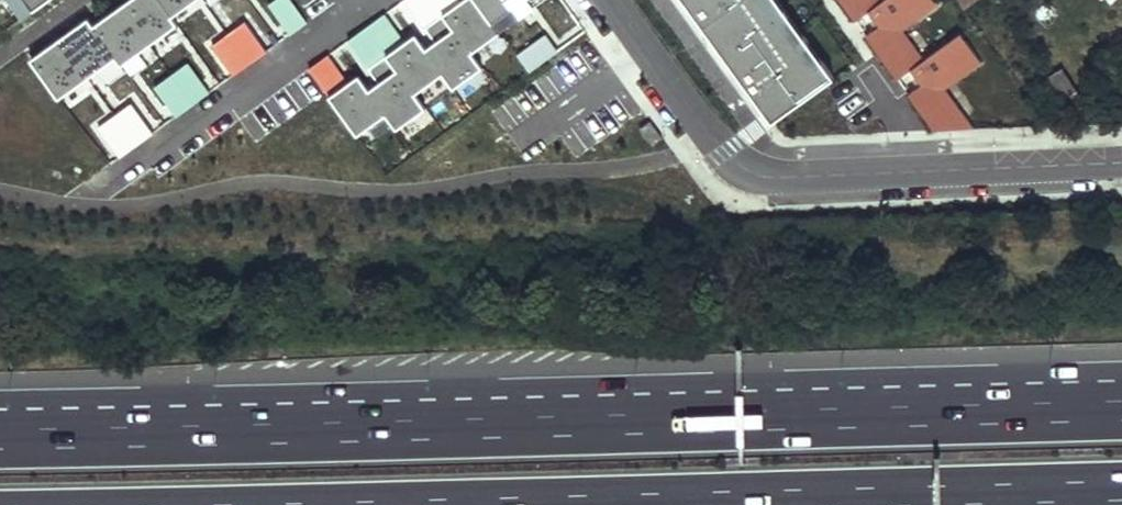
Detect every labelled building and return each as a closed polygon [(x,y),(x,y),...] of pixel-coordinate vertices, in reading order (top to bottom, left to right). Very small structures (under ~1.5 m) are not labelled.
[(19,8),(29,1),(29,0),(13,0),(19,8)] [(29,1),(19,8),(25,17),(48,0),(29,0),(29,1)] [(95,26),(89,18),(31,60),(59,98),(116,58),(123,68),(180,27),(175,19),(202,0),(130,0),(95,26)] [(269,4),(290,33),(307,21),(292,0),(276,0),(269,4)] [(365,148),(481,66),(469,49),(539,0),(403,0),(340,44),(359,71),(347,80),(325,48),(305,63),(365,148)] [(824,62),(815,68),(766,0),(685,0),(774,122),(835,78),(824,62)] [(779,0),(766,0),(815,68),(824,62),(779,0)] [(974,129),(946,90),(982,64),(962,35),(926,61),(904,31),(940,5),(936,0),(886,0),(883,2),(882,0),(841,0),(857,21),(870,12),(881,27),(868,37),(899,80),(912,70),(923,85),(910,95),(935,131),(974,129)] [(964,11),(977,0),(956,0),(964,11)] [(245,21),(212,45),(233,75),(266,51),(245,21)] [(499,33),(472,49),(481,65),(493,57),(497,63),(512,54),(499,33)] [(188,63),(155,86),(176,116),(209,92),(188,63)] [(132,104),(99,127),(120,157),(153,133),(132,104)]
